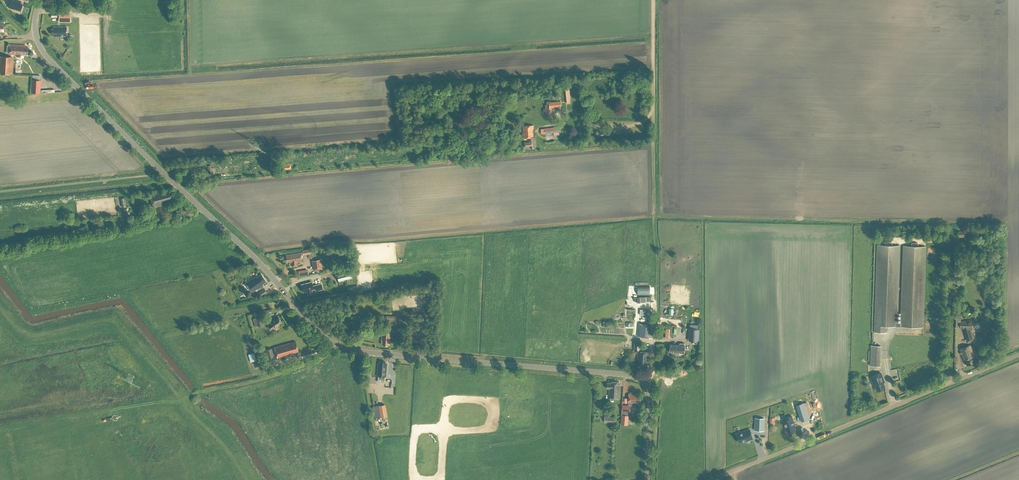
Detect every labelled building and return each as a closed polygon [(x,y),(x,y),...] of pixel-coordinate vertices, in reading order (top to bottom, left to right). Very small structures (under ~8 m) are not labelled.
[(24,5),(21,4),(22,3),(14,0),(12,0),(10,7),(21,11),(24,5)] [(71,10),(59,10),(59,21),(70,21),(71,10)] [(54,36),(68,35),(67,26),(54,26),(54,28),(52,28),(52,35),(54,34),(54,36)] [(10,44),(9,52),(9,54),(14,55),(14,54),(17,54),(17,56),(18,57),(20,57),(21,56),(21,55),(27,55),(28,47),(25,47),(25,45),(10,44)] [(3,73),(2,75),(8,76),(8,73),(13,73),(14,56),(0,56),(0,73),(3,73)] [(32,79),(32,93),(40,92),(41,80),(32,79)] [(549,117),(554,117),(553,106),(563,106),(563,100),(546,101),(547,107),(546,107),(546,113),(549,113),(549,117)] [(535,146),(536,146),(535,136),(534,137),(533,130),(534,130),(534,125),(523,126),(524,138),(528,137),(529,141),(528,141),(528,142),(524,142),(525,146),(530,146),(530,148),(535,148),(535,146)] [(191,175),(190,168),(179,169),(180,174),(181,174),(181,176),(191,175)] [(959,231),(959,237),(963,237),(963,239),(968,239),(968,234),(968,232),(967,232),(967,230),(959,231)] [(923,327),(926,246),(904,246),(901,321),(897,320),(900,245),(878,245),(875,331),(874,331),(874,332),(887,332),(887,326),(923,327)] [(298,266),(297,261),(302,260),(301,252),(285,255),(287,261),(289,261),(289,262),(292,262),(292,267),(298,266)] [(312,260),(313,270),(321,269),(320,259),(312,260)] [(349,270),(336,273),(338,281),(351,278),(349,270)] [(266,281),(261,274),(256,277),(256,276),(253,278),(252,278),(246,283),(252,292),(255,290),(262,286),(261,284),(266,281)] [(313,286),(311,281),(301,284),(303,292),(307,291),(308,294),(313,293),(312,289),(316,288),(317,290),(323,289),(321,283),(313,286)] [(253,319),(255,326),(264,324),(262,316),(253,319)] [(282,322),(278,317),(275,319),(270,322),(272,323),(268,326),(270,329),(274,327),(275,328),(279,325),(278,324),(282,322)] [(961,320),(961,328),(964,328),(967,341),(975,338),(971,329),(973,329),(973,320),(961,320)] [(638,336),(652,337),(654,324),(639,323),(638,336)] [(689,340),(699,341),(700,329),(698,329),(698,325),(690,324),(690,328),(689,328),(689,340)] [(389,344),(390,332),(382,332),(381,344),(383,344),(383,345),(387,345),(387,344),(389,344)] [(298,351),(295,341),(290,343),(289,343),(274,347),(277,358),(293,353),(292,353),(298,351)] [(634,352),(638,352),(638,363),(639,363),(639,365),(647,366),(647,361),(649,361),(649,351),(640,351),(641,342),(634,342),(634,352)] [(670,344),(669,352),(678,352),(678,354),(684,354),(684,353),(685,353),(685,351),(684,350),(685,345),(685,343),(680,343),(680,344),(670,344)] [(881,366),(881,346),(871,345),(871,365),(881,366)] [(974,356),(970,345),(960,348),(961,352),(962,352),(962,353),(962,354),(965,364),(966,363),(967,365),(975,362),(974,358),(973,357),(974,356)] [(272,348),(266,349),(268,358),(274,357),(272,348)] [(378,362),(377,376),(385,376),(387,363),(385,363),(385,361),(380,361),(380,363),(378,362)] [(885,387),(883,380),(884,380),(881,373),(870,377),(873,385),(875,385),(877,391),(885,387)] [(619,382),(611,381),(611,383),(607,383),(607,388),(609,388),(609,397),(620,398),(621,384),(619,384),(619,382)] [(636,405),(636,403),(638,403),(639,401),(640,401),(641,396),(639,396),(639,394),(629,393),(628,402),(632,403),(632,405),(636,405)] [(809,418),(804,402),(796,405),(801,421),(809,418)] [(385,404),(379,405),(372,406),(374,418),(381,417),(387,416),(385,404)] [(630,409),(630,405),(623,405),(622,415),(621,424),(627,424),(628,415),(625,415),(625,409),(630,409)] [(786,428),(787,432),(795,430),(794,426),(795,426),(792,416),(786,417),(787,420),(783,421),(786,428)] [(772,431),(764,433),(767,444),(784,439),(780,424),(771,427),(772,431)] [(752,438),(753,438),(752,435),(750,429),(741,432),(741,434),(737,436),(739,442),(746,440),(752,438)] [(760,441),(751,443),(754,453),(758,452),(757,447),(761,446),(760,441)]
